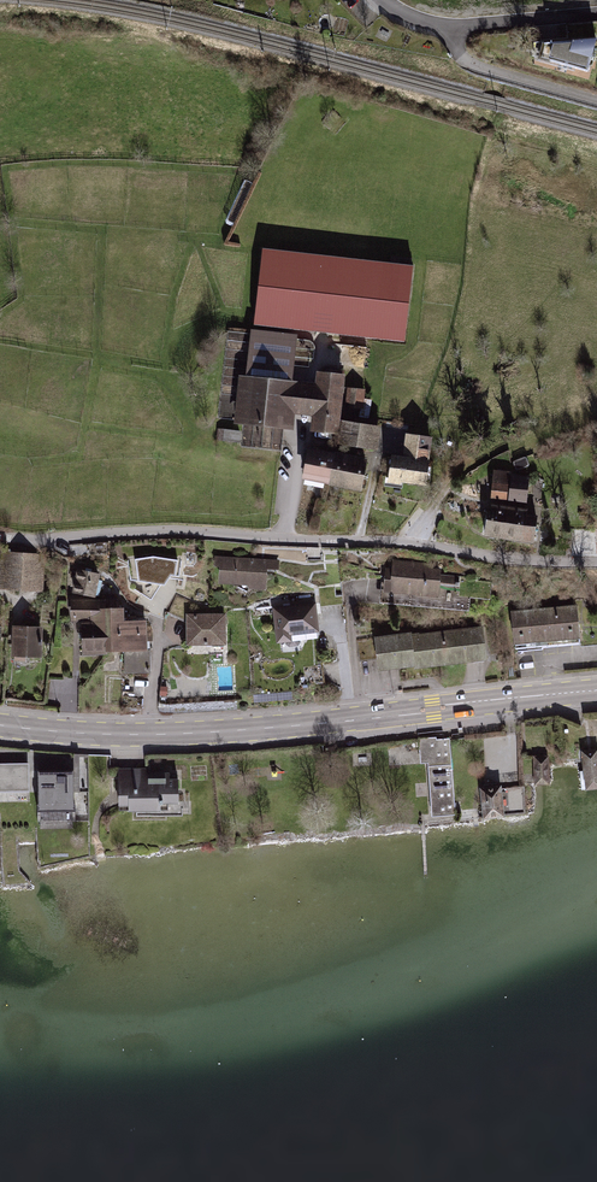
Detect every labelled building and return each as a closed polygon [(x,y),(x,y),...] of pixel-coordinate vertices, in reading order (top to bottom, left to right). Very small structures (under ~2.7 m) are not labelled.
[(594,41),(540,45),(536,62),(586,75),(594,41)] [(410,265),(260,250),(252,325),(403,341),(410,265)] [(300,335),(250,329),(245,376),(235,375),(230,422),(293,429),(295,415),(312,417),(311,430),(339,433),(345,374),(317,371),(315,382),(295,380),(300,335)] [(354,384),(351,403),(368,405),(368,386),(354,384)] [(380,426),(341,419),(336,447),(375,454),(380,426)] [(433,437),(414,435),(411,459),(389,456),(385,482),(427,487),(433,437)] [(367,458),(304,446),(298,478),(361,489),(367,458)] [(526,475),(489,471),(486,501),(523,505),(526,475)] [(536,512),(486,503),(480,537),(531,545),(536,512)] [(45,556),(4,553),(2,588),(43,591),(45,556)] [(281,558),(212,555),(211,569),(218,569),(217,584),(244,585),(244,591),(266,592),(266,567),(280,567),(281,558)] [(154,556),(135,559),(139,580),(165,584),(172,573),(175,574),(177,560),(154,556)] [(388,562),(385,608),(438,611),(440,577),(441,565),(388,562)] [(93,600),(98,572),(74,568),(68,601),(93,600)] [(126,604),(69,604),(69,621),(83,621),(82,658),(122,659),(122,683),(149,683),(149,618),(126,618),(126,604)] [(576,605),(509,612),(514,653),(581,646),(576,605)] [(316,606),(274,609),(276,641),(319,638),(316,606)] [(226,614),(184,614),(184,646),(226,646),(226,614)] [(42,624),(15,624),(15,652),(42,652),(42,624)] [(378,636),(373,643),(356,644),(359,663),(376,662),(379,670),(489,656),(484,624),(378,636)] [(429,739),(424,739),(419,740),(421,766),(426,765),(430,817),(454,814),(448,738),(429,739)] [(587,789),(596,789),(596,751),(596,749),(581,751),(584,767),(587,789)] [(535,753),(537,779),(552,778),(550,752),(535,753)] [(0,764),(0,794),(30,793),(29,763),(0,764)] [(172,767),(112,768),(113,779),(121,779),(121,806),(136,806),(136,817),(191,817),(191,793),(182,793),(181,772),(172,773),(172,767)] [(73,771),(39,772),(41,823),(75,822),(73,771)] [(501,785),(481,788),(485,818),(505,815),(501,785)]
